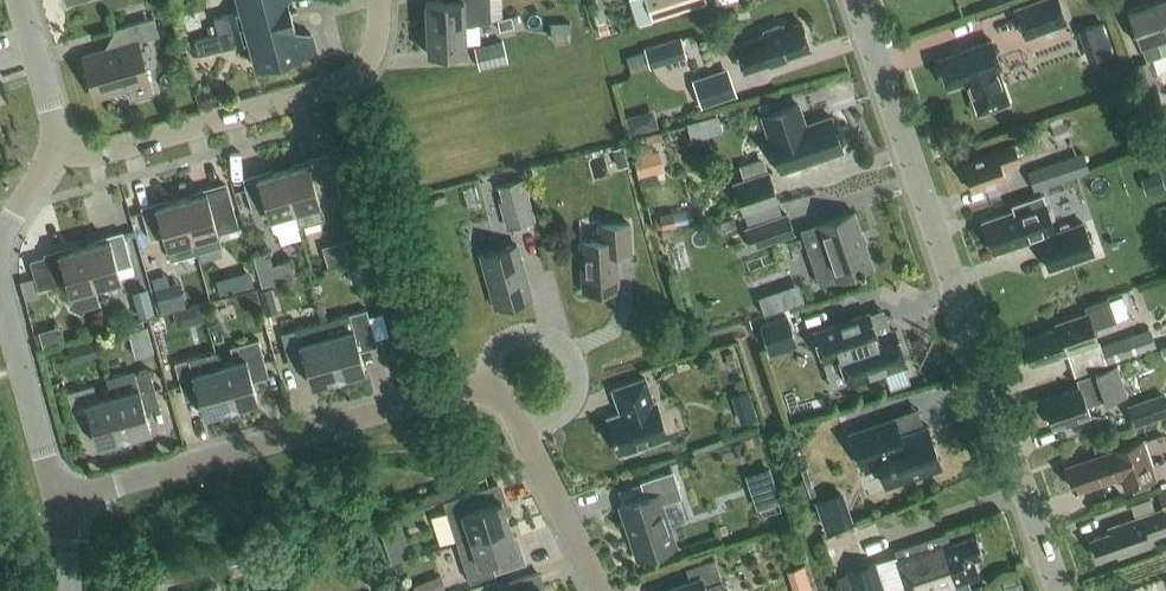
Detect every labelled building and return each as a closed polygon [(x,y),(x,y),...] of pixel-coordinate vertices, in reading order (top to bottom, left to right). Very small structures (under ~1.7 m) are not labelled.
[(218,32),(291,12),(288,0),(239,0),(241,9),(214,16),(218,32)] [(426,26),(465,24),(472,24),(491,19),(490,0),(425,0),(426,26)] [(652,19),(707,2),(707,0),(646,0),(652,19)] [(1014,6),(1025,37),(1067,22),(1059,0),(1031,0),(1014,6)] [(1155,0),(1147,0),(1127,7),(1139,43),(1144,57),(1160,52),(1165,50),(1165,31),(1155,0)] [(1165,31),(1165,0),(1155,0),(1165,31)] [(218,32),(218,33),(195,39),(199,54),(250,40),(256,65),(316,49),(311,32),(297,36),(291,12),(218,32)] [(500,29),(514,25),(511,15),(497,18),(500,29)] [(99,91),(104,93),(112,90),(115,86),(122,84),(128,87),(131,97),(152,91),(138,40),(159,33),(154,16),(115,27),(120,44),(83,54),(94,92),(99,91)] [(1103,18),(1086,22),(1094,53),(1111,48),(1103,18)] [(766,32),(749,38),(733,43),(743,70),(810,46),(801,20),(783,27),(781,22),(764,28),(766,32)] [(570,21),(551,22),(552,38),(571,37),(570,21)] [(466,50),(465,24),(426,26),(428,52),(466,50)] [(681,37),(644,47),(645,49),(627,55),(631,70),(649,65),(686,55),(681,37)] [(991,37),(937,56),(947,85),(969,76),(973,87),(971,91),(978,110),(1008,99),(1002,80),(998,78),(994,67),(1001,65),(991,37)] [(488,50),(476,53),(479,68),(508,61),(503,39),(486,44),(488,50)] [(1151,108),(1163,104),(1157,88),(1160,87),(1150,59),(1135,65),(1136,68),(1131,70),(1137,85),(1142,84),(1151,108)] [(730,73),(694,85),(701,105),(737,93),(730,73)] [(781,168),(842,147),(830,113),(804,122),(797,100),(763,112),(773,141),(772,142),(781,168)] [(630,134),(658,126),(653,109),(625,116),(630,134)] [(647,143),(663,139),(660,130),(645,134),(647,143)] [(1001,162),(1019,156),(1014,140),(979,153),(980,154),(962,160),(971,187),(985,183),(985,184),(1006,176),(1001,162)] [(613,148),(617,167),(628,165),(623,145),(613,148)] [(664,169),(659,149),(634,155),(639,176),(664,169)] [(1083,151),(1028,170),(1034,190),(1090,171),(1083,151)] [(303,163),(283,169),(299,225),(325,218),(320,202),(341,196),(329,154),(302,162),(303,163)] [(266,204),(269,216),(273,229),(277,232),(299,225),(283,169),(263,174),(263,173),(243,179),(252,208),(266,204)] [(743,213),(780,201),(770,170),(733,182),(743,213)] [(536,220),(524,178),(499,185),(503,200),(515,197),(522,223),(536,220)] [(201,192),(181,198),(196,252),(197,252),(193,238),(238,225),(226,184),(200,191),(201,192)] [(1011,204),(1012,208),(1001,212),(1002,214),(983,221),(993,248),(1011,241),(1012,244),(1045,232),(1052,251),(1088,238),(1081,219),(1055,229),(1042,193),(1011,204)] [(164,233),(167,245),(171,259),(196,252),(181,198),(161,203),(161,202),(141,208),(149,237),(164,233)] [(660,214),(662,228),(689,223),(687,209),(660,214)] [(806,249),(818,282),(872,263),(853,209),(813,223),(820,244),(806,249)] [(751,243),(791,230),(785,212),(745,225),(751,243)] [(583,291),(617,288),(615,251),(630,250),(628,221),(599,223),(600,238),(580,239),(583,291)] [(103,239),(84,244),(95,284),(120,277),(117,265),(131,261),(122,232),(102,238),(103,239)] [(680,233),(663,237),(670,268),(687,264),(680,233)] [(495,305),(531,295),(516,243),(481,253),(495,305)] [(44,254),(46,260),(31,264),(38,288),(66,280),(72,299),(70,302),(82,310),(85,306),(97,302),(92,285),(95,284),(84,244),(64,250),(64,249),(44,254)] [(370,276),(367,261),(355,264),(358,279),(370,276)] [(263,283),(278,279),(274,265),(259,269),(263,283)] [(253,285),(249,270),(216,279),(220,294),(253,285)] [(133,291),(140,316),(154,312),(147,287),(133,291)] [(322,320),(327,335),(338,376),(365,369),(358,342),(375,338),(367,307),(349,312),(322,320)] [(1087,309),(1078,312),(1055,320),(1057,324),(1038,331),(1038,332),(1023,338),(1032,361),(1048,355),(1049,357),(1098,340),(1087,309)] [(869,310),(814,329),(824,357),(839,352),(849,380),(906,360),(895,327),(877,333),(869,310)] [(769,355),(798,345),(787,314),(758,324),(769,355)] [(304,357),(311,384),(338,376),(327,335),(322,320),(281,331),(289,362),(304,357)] [(1156,345),(1149,326),(1100,343),(1107,363),(1156,345)] [(234,361),(219,365),(231,406),(258,399),(250,372),(267,368),(258,338),(230,346),(234,361)] [(231,406),(219,365),(215,350),(174,361),(183,391),(197,387),(204,414),(231,406)] [(1087,403),(1104,397),(1105,399),(1126,392),(1116,362),(1077,375),(1079,383),(1063,388),(1064,390),(1044,397),(1053,423),(1068,418),(1071,420),(1090,413),(1087,403)] [(149,368),(135,372),(134,369),(107,376),(112,394),(123,436),(150,428),(143,402),(157,398),(149,368)] [(112,394),(107,376),(106,376),(111,394),(97,398),(93,383),(67,390),(75,421),(90,417),(97,443),(123,436),(112,394)] [(653,401),(645,377),(612,388),(620,412),(607,416),(619,453),(624,451),(625,454),(641,448),(641,446),(668,437),(655,400),(653,401)] [(738,394),(747,420),(757,417),(747,390),(738,394)] [(1127,405),(1135,427),(1165,415),(1165,401),(1163,392),(1127,405)] [(895,414),(850,430),(862,464),(878,459),(886,483),(942,463),(927,422),(901,431),(895,414)] [(1093,479),(1094,482),(1120,472),(1125,486),(1156,475),(1142,436),(1113,446),(1085,456),(1086,457),(1067,464),(1074,485),(1093,479)] [(745,468),(754,507),(779,501),(771,462),(745,468)] [(620,504),(638,557),(675,545),(661,503),(682,496),(673,469),(640,480),(645,496),(620,504)] [(443,499),(456,541),(510,523),(503,504),(504,504),(497,482),(443,499)] [(844,522),(834,493),(815,500),(825,529),(844,522)] [(1165,508),(1164,504),(1108,524),(1109,527),(1091,534),(1098,554),(1117,548),(1119,552),(1150,541),(1146,530),(1165,523),(1165,509),(1165,508)] [(400,522),(380,529),(390,557),(410,550),(400,522)] [(510,523),(456,541),(469,580),(524,562),(517,542),(516,543),(510,523)] [(898,557),(851,572),(857,590),(886,590),(885,590),(906,583),(909,590),(982,590),(980,586),(971,588),(967,576),(978,572),(973,556),(983,553),(976,532),(951,541),(947,530),(894,547),(898,557)] [(714,557),(686,567),(690,580),(659,590),(725,590),(714,557)] [(792,590),(815,590),(805,560),(784,566),(792,590)] [(543,590),(544,590),(537,571),(508,581),(511,590),(543,590)] [(440,573),(412,584),(415,590),(441,590),(446,589),(440,573)]
